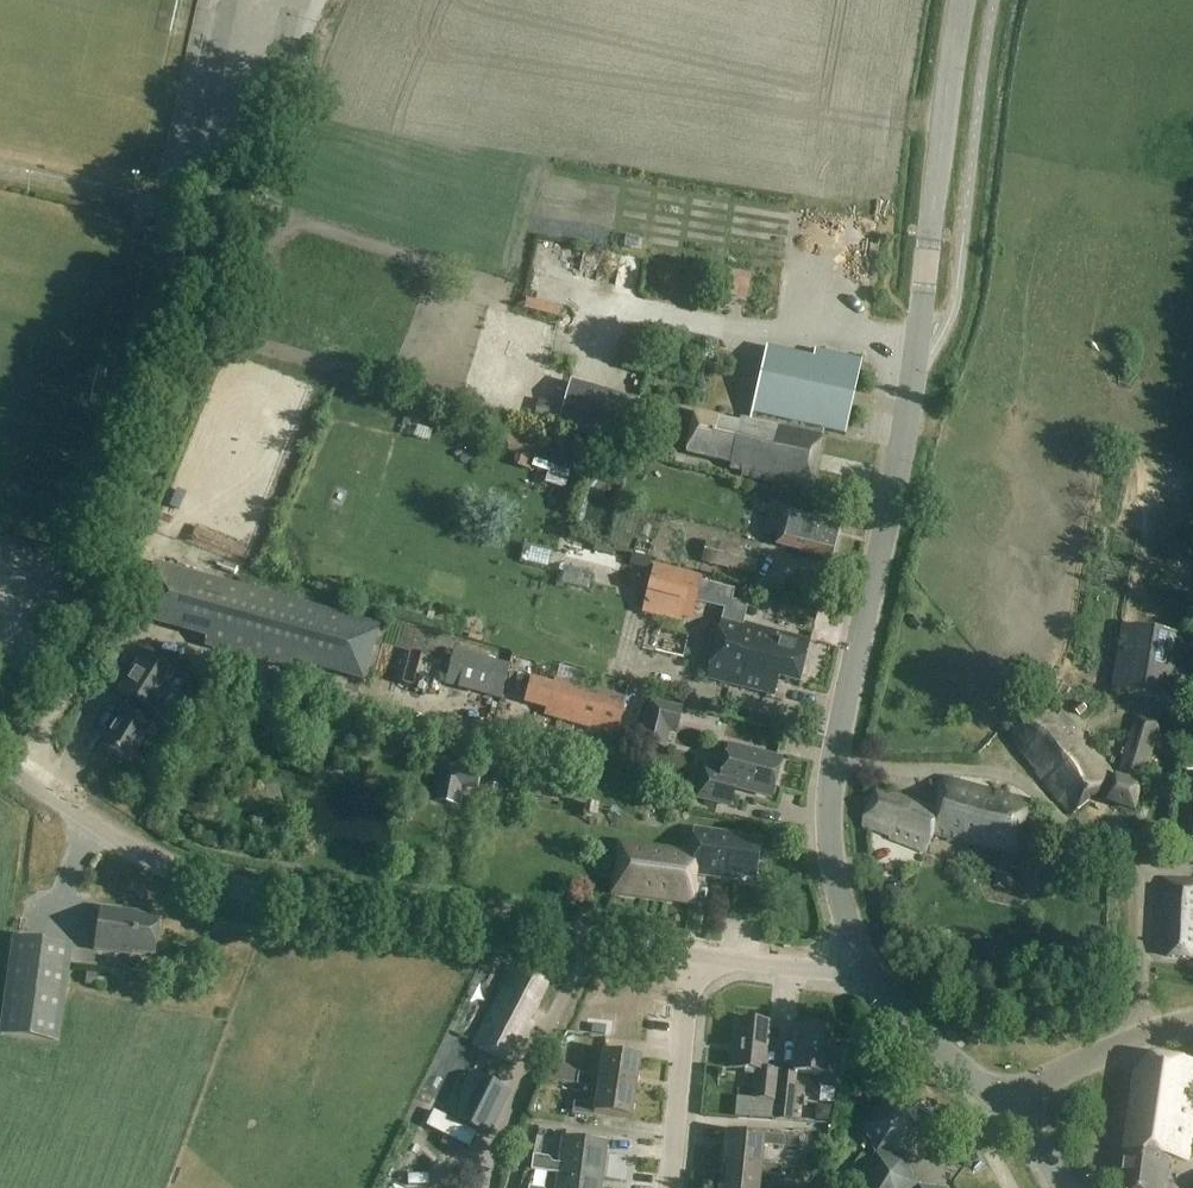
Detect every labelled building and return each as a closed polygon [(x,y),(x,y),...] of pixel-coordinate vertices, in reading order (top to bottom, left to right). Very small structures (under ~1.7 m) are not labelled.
[(552,263),(570,269),(576,253),(558,246),(552,263)] [(718,285),(737,288),(741,266),(721,263),(718,285)] [(551,316),(554,308),(520,299),(517,306),(551,316)] [(860,373),(823,364),(793,357),(766,351),(751,417),(750,419),(746,421),(739,421),(738,426),(694,416),(685,454),(730,463),(728,470),(788,483),(788,487),(809,492),(822,434),(844,439),(857,384),(860,373)] [(560,386),(552,427),(621,441),(630,401),(560,386)] [(699,464),(678,459),(676,466),(697,470),(699,464)] [(829,560),(838,526),(784,513),(776,547),(829,560)] [(700,560),(753,573),(757,556),(704,543),(700,560)] [(615,575),(618,550),(570,544),(567,569),(615,575)] [(639,601),(683,612),(694,571),(650,559),(639,601)] [(378,627),(188,574),(165,568),(149,625),(209,641),(206,650),(286,672),(288,663),(362,684),(378,627)] [(800,685),(811,643),(723,621),(708,681),(775,698),(780,680),(800,685)] [(1192,660),(1192,638),(1122,627),(1112,694),(1186,706),(1192,660)] [(498,700),(507,667),(452,652),(443,685),(498,700)] [(128,766),(151,730),(149,729),(158,715),(152,712),(176,675),(143,654),(119,691),(132,699),(111,730),(114,732),(103,749),(128,766)] [(625,699),(553,678),(551,686),(529,680),(522,703),(544,710),(542,717),(614,738),(625,699)] [(676,733),(681,708),(648,700),(638,745),(664,750),(668,732),(676,733)] [(1112,774),(1079,733),(1049,702),(1010,738),(1033,766),(1031,767),(1071,816),(1098,793),(1105,801),(1135,809),(1142,790),(1138,784),(1156,727),(1131,719),(1112,774)] [(610,764),(613,753),(593,748),(590,760),(610,764)] [(771,798),(780,761),(728,748),(721,775),(704,771),(697,799),(729,807),(730,805),(729,804),(733,788),(771,798)] [(436,784),(477,792),(481,766),(440,759),(436,784)] [(1017,855),(1030,804),(942,780),(937,798),(946,800),(942,813),(877,789),(864,826),(890,835),(889,839),(928,853),(934,837),(984,851),(985,847),(1017,855)] [(754,879),(759,844),(737,841),(738,837),(694,832),(691,855),(619,846),(613,893),(694,904),(695,890),(688,887),(690,875),(728,879),(728,876),(754,879)] [(1006,891),(1009,876),(996,874),(993,889),(1006,891)] [(1163,880),(1162,916),(1169,916),(1165,958),(1192,958),(1192,881),(1163,880)] [(154,957),(159,921),(136,918),(137,915),(100,910),(94,952),(131,957),(132,954),(154,957)] [(58,1044),(71,948),(13,941),(0,1037),(58,1044)] [(512,1067),(534,1025),(528,1022),(548,984),(516,967),(474,1047),(512,1067)] [(86,974),(85,986),(96,987),(98,975),(86,974)] [(775,1103),(778,1075),(779,1071),(764,1069),(768,1024),(736,1021),(731,1070),(752,1072),(749,1100),(775,1103)] [(633,1042),(634,1028),(607,1026),(606,1040),(633,1042)] [(836,1090),(840,1052),(827,1050),(829,1032),(795,1028),(791,1071),(821,1074),(819,1089),(836,1090)] [(599,1087),(637,1092),(642,1060),(603,1055),(599,1079),(577,1077),(575,1088),(598,1091),(599,1087)] [(1192,1145),(1192,1066),(1150,1060),(1134,1077),(1120,1187),(1172,1187),(1175,1161),(1190,1163),(1192,1145)] [(488,1140),(512,1095),(470,1073),(447,1118),(488,1140)] [(778,1075),(775,1103),(773,1121),(790,1123),(792,1104),(795,1077),(778,1075)] [(634,1119),(637,1092),(599,1087),(598,1091),(596,1109),(573,1106),(572,1116),(596,1119),(597,1114),(634,1119)] [(891,1105),(880,1104),(863,1127),(875,1155),(856,1181),(859,1187),(917,1187),(905,1160),(924,1135),(911,1106),(891,1105)] [(814,1113),(814,1121),(828,1122),(829,1108),(822,1107),(814,1113)] [(724,1135),(721,1166),(755,1169),(756,1164),(757,1148),(793,1152),(795,1140),(759,1135),(758,1139),(724,1135)] [(531,1172),(559,1175),(559,1171),(603,1177),(607,1145),(563,1140),(560,1165),(552,1164),(548,1159),(532,1157),(531,1172)] [(719,1187),(754,1187),(755,1175),(778,1178),(779,1167),(756,1164),(755,1169),(721,1166),(719,1187)] [(603,1177),(559,1171),(559,1175),(557,1187),(602,1187),(603,1177)]
